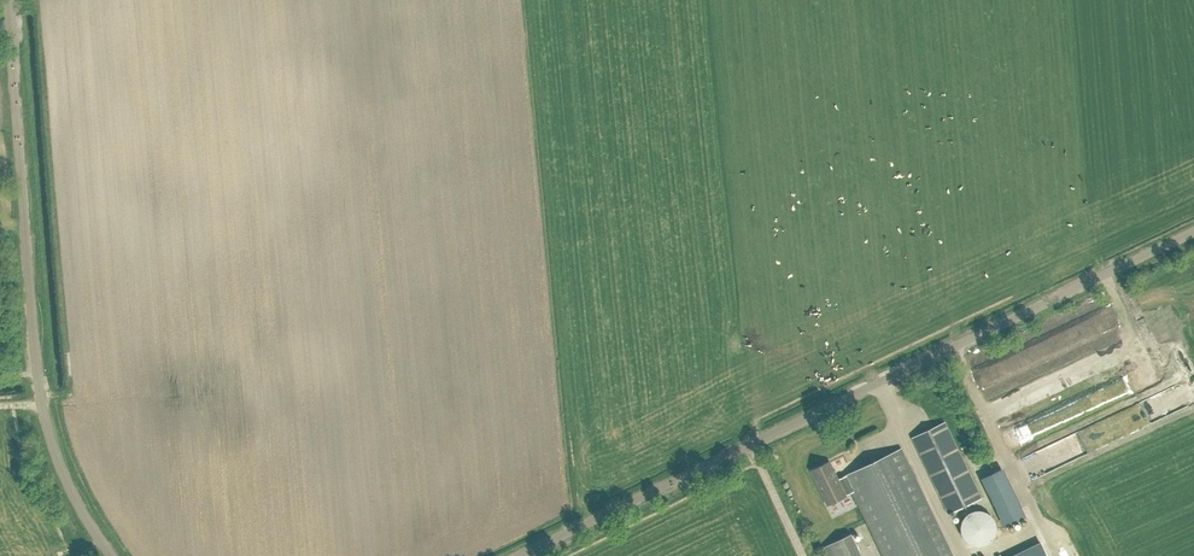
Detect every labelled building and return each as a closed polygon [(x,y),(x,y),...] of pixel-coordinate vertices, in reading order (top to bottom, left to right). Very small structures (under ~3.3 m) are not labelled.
[(967,369),(975,386),(1045,354),(1038,338),(967,369)] [(1053,425),(1078,413),(1070,398),(1046,410),(1053,425)] [(912,439),(938,492),(948,514),(980,498),(944,423),(912,439)] [(901,449),(837,480),(828,462),(810,471),(827,505),(852,493),(881,555),(952,555),(901,449)] [(984,545),(986,544),(988,543),(990,542),(991,541),(992,539),(993,538),(994,536),(995,535),(996,533),(996,531),(997,529),(997,528),(997,526),(996,524),(996,522),(995,520),(994,519),(993,517),(992,516),(991,514),(989,513),(988,512),(986,511),(984,511),(983,510),(981,510),(979,510),(977,510),(975,510),(973,511),(970,512),(969,513),(967,514),(966,515),(965,517),(964,518),(963,520),(962,521),(961,523),(961,525),(961,527),(961,529),(961,531),(961,532),(962,534),(962,536),(963,537),(964,539),(966,540),(967,542),(968,543),(970,544),(972,544),(973,545),(975,546),(977,546),(979,546),(981,546),(983,545),(984,545)] [(830,555),(862,555),(851,534),(825,546),(830,555)] [(1042,544),(1017,555),(1047,555),(1042,544)]
